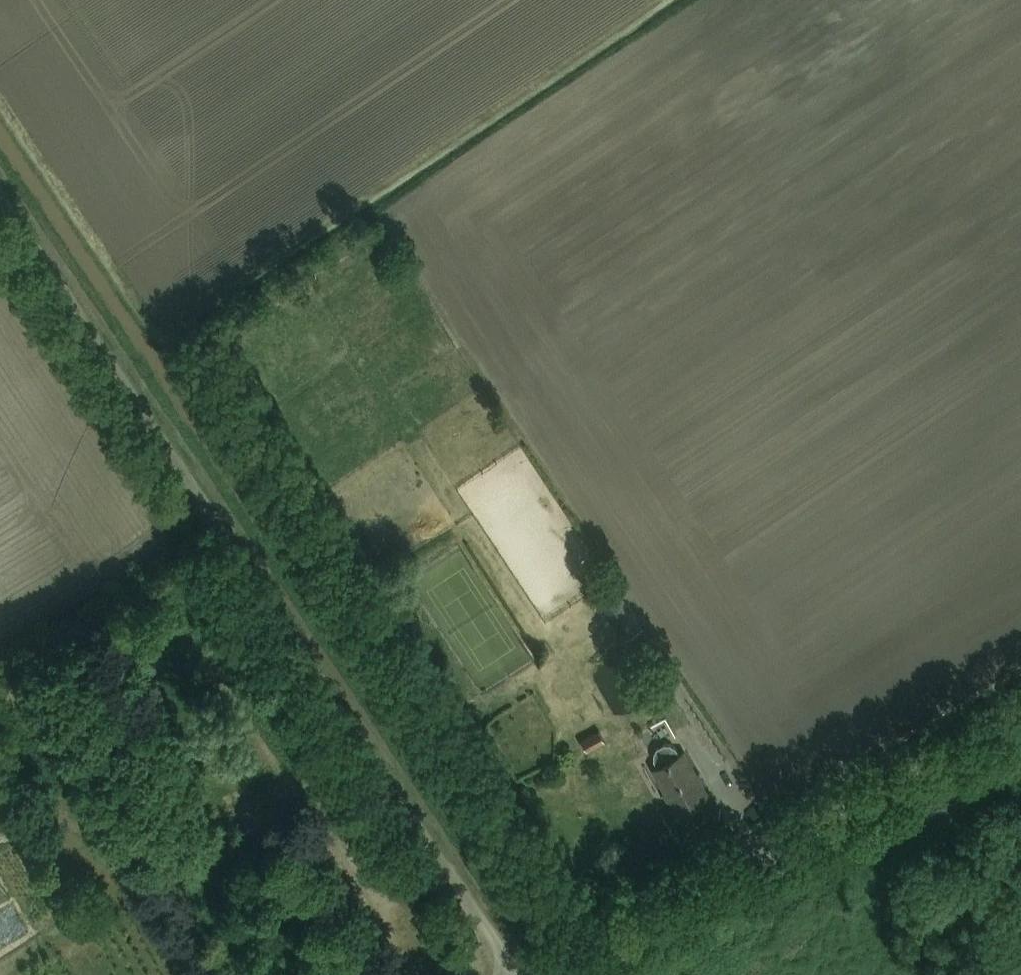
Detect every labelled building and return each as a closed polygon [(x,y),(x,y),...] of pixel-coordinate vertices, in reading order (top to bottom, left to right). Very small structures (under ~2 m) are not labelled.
[(710,798),(686,753),(681,756),(677,749),(672,746),(666,746),(659,749),(656,754),(656,760),(660,767),(654,770),(679,815),(710,798)]
